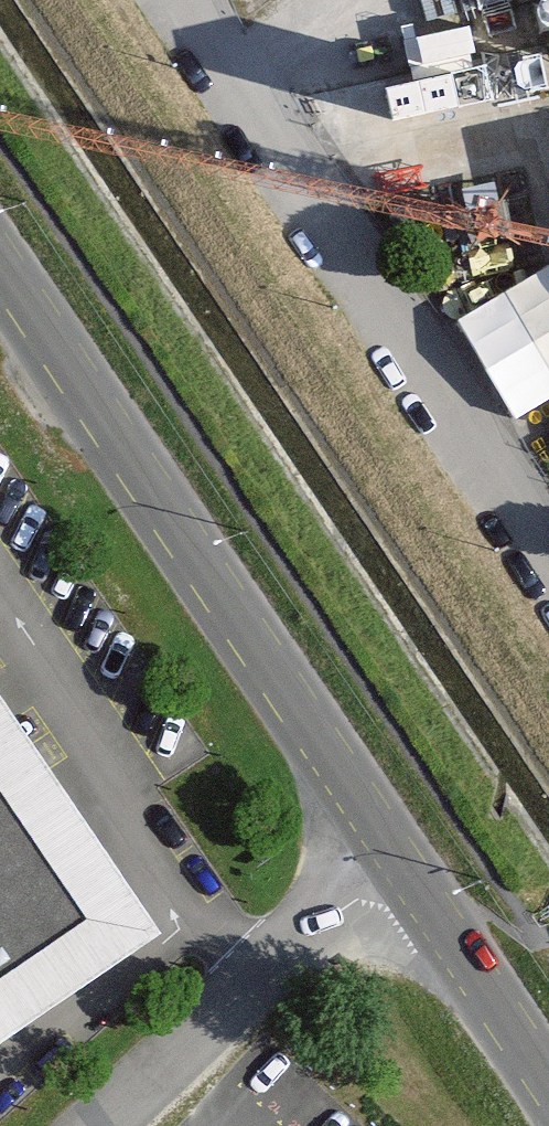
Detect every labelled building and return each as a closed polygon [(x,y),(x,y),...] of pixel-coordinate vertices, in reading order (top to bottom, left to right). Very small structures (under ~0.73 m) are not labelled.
[(507,406),(548,392),(548,269),(469,297),(507,406)] [(94,925),(0,786),(0,988),(94,925)]
